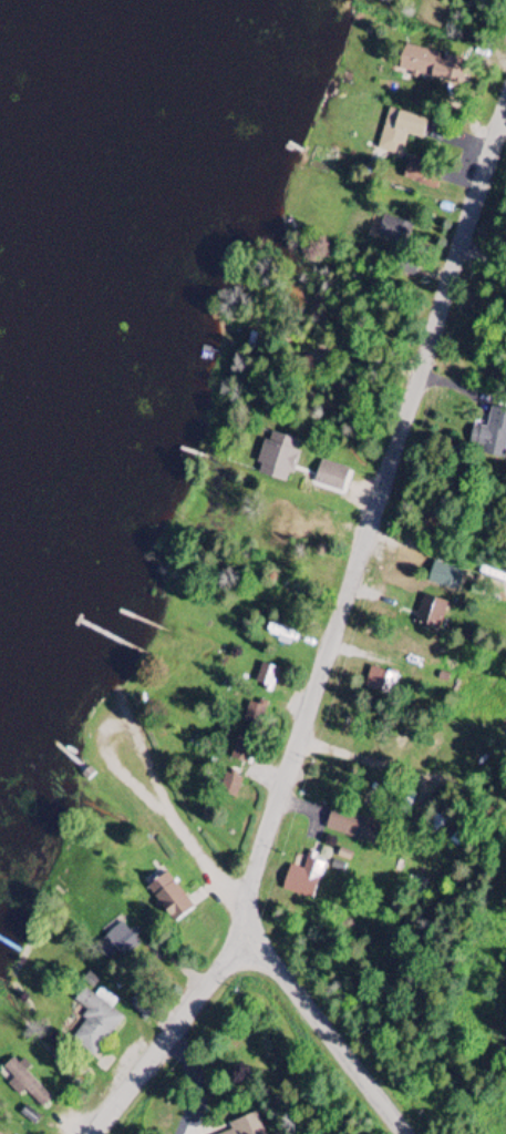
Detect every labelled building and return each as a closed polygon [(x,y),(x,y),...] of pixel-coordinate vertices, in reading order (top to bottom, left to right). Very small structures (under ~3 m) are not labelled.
[(447,56),(403,48),(398,72),(442,81),(447,56)] [(402,157),(406,138),(422,141),(427,120),(387,111),(378,152),(402,157)] [(403,180),(429,187),(435,166),(409,158),(403,180)] [(414,225),(380,216),(374,238),(407,247),(414,225)] [(504,459),(505,450),(505,413),(490,411),(487,429),(477,428),(473,454),(504,459)] [(258,476),(292,485),(304,438),(271,429),(258,476)] [(342,501),(351,472),(318,462),(309,490),(342,501)] [(315,523),(264,510),(258,534),(309,547),(315,523)] [(442,587),(460,591),(463,574),(446,570),(442,587)] [(439,632),(448,605),(424,598),(416,625),(439,632)] [(296,634),(268,627),(266,637),(294,644),(296,634)] [(254,686),(270,692),(278,673),(261,666),(254,686)] [(363,689),(388,699),(396,679),(372,669),(363,689)] [(216,793),(234,801),(242,783),(224,775),(216,793)] [(378,847),(384,825),(331,810),(324,832),(378,847)] [(304,871),(289,867),(282,892),(315,902),(327,861),(308,856),(304,871)] [(173,924),(194,907),(165,873),(145,890),(173,924)] [(109,958),(134,954),(130,927),(105,931),(109,958)] [(70,1040),(93,1057),(122,1018),(83,988),(73,1001),(89,1013),(70,1040)] [(24,1073),(30,1068),(22,1061),(18,1065),(11,1059),(2,1068),(14,1080),(8,1086),(19,1097),(23,1093),(41,1110),(51,1099),(24,1073)] [(226,1133),(263,1133),(256,1114),(227,1124),(230,1133),(226,1133)]
